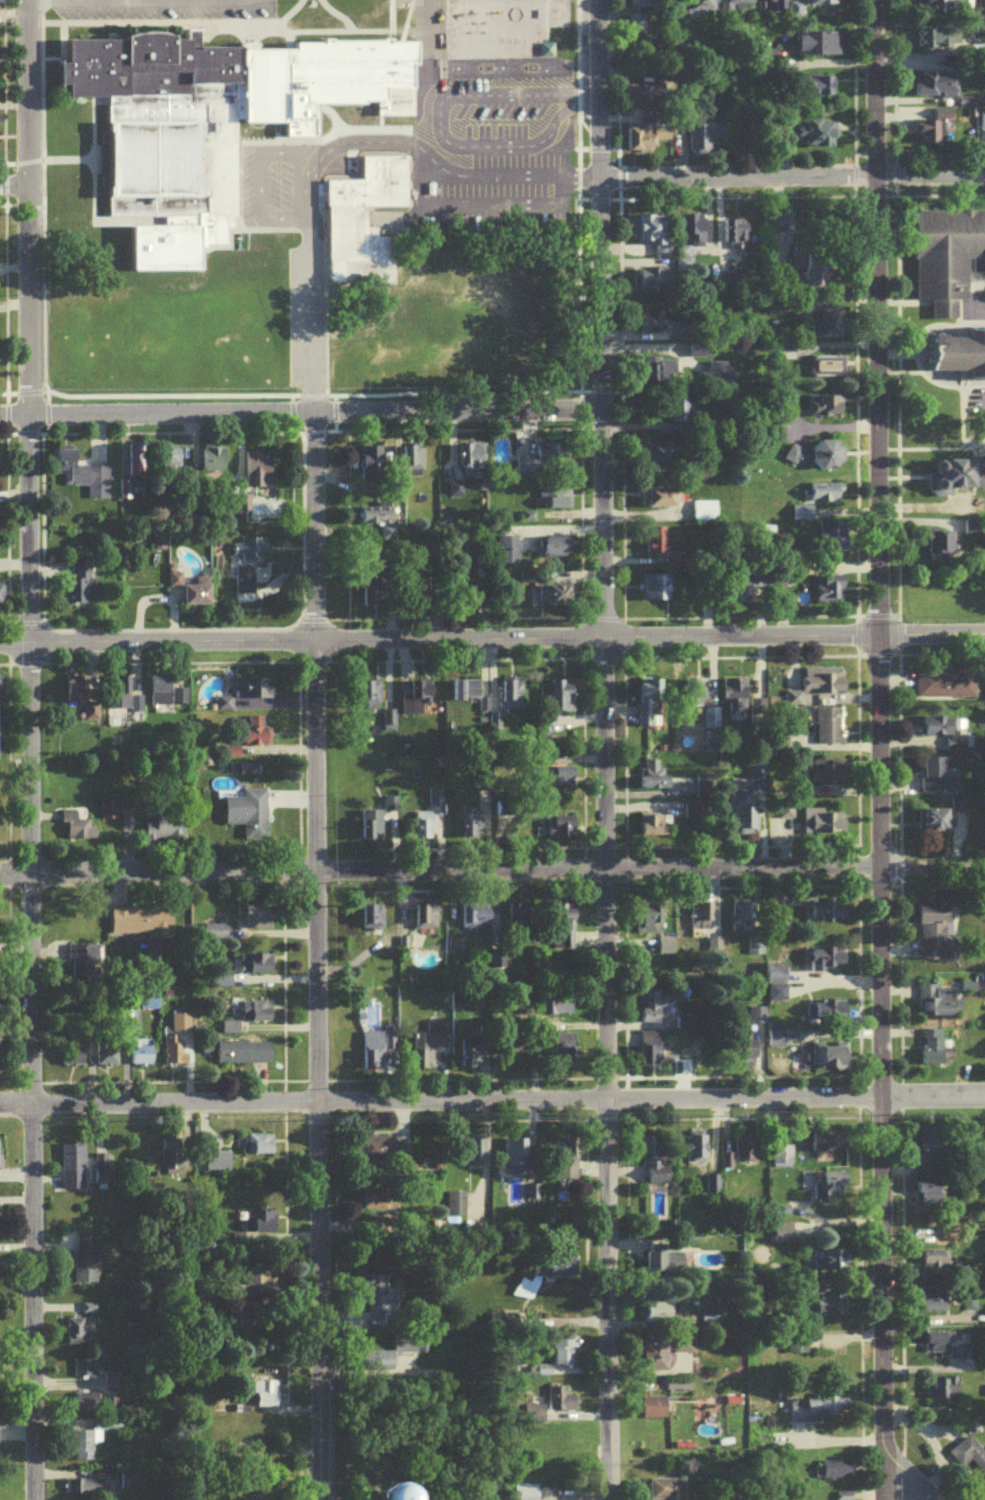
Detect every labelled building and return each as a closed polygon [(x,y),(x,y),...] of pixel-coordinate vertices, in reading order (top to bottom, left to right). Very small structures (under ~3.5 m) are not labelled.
[(657,17),(662,1),(659,0),(633,0),(631,11),(657,17)] [(714,0),(695,0),(695,10),(714,10),(714,0)] [(727,15),(751,15),(751,0),(727,0),(727,15)] [(770,17),(788,17),(788,0),(770,0),(770,17)] [(842,0),(805,0),(805,8),(842,8),(842,0)] [(928,13),(967,14),(968,0),(928,0),(928,13)] [(917,53),(960,52),(959,30),(917,31),(917,53)] [(840,36),(796,36),(796,59),(840,59),(840,36)] [(64,55),(411,52),(412,128),(371,128),(371,118),(317,118),(317,148),(280,148),(280,138),(233,138),(234,257),(196,257),(197,276),(131,277),(130,219),(108,219),(108,105),(64,106),(64,55)] [(957,79),(914,78),(914,100),(956,101),(957,79)] [(835,100),(835,80),(807,80),(807,100),(835,100)] [(627,109),(664,109),(664,88),(627,88),(627,109)] [(931,127),(914,126),(914,147),(943,147),(943,124),(954,125),(954,113),(931,113),(931,127)] [(836,123),(794,123),(794,152),(836,152),(836,123)] [(711,155),(711,142),(727,142),(727,125),(689,125),(689,155),(711,155)] [(628,130),(628,156),(657,156),(657,145),(670,145),(670,130),(628,130)] [(331,135),(400,134),(402,219),(361,220),(362,237),(371,237),(371,242),(388,242),(389,293),(325,294),(323,193),(332,193),(331,135)] [(915,305),(932,305),(932,324),(957,324),(957,304),(967,304),(967,277),(984,277),(984,215),(915,215),(915,305)] [(689,251),(704,251),(705,219),(677,218),(676,277),(689,277),(689,251)] [(653,262),(669,262),(669,219),(639,219),(639,247),(653,247),(653,262)] [(746,253),(746,224),(719,224),(719,253),(746,253)] [(791,273),(803,273),(803,293),(829,293),(829,253),(791,253),(791,273)] [(635,298),(667,298),(667,272),(635,272),(635,298)] [(840,312),(816,312),(816,324),(809,324),(809,343),(840,343),(840,312)] [(636,344),(668,344),(668,313),(636,313),(636,344)] [(973,335),(973,340),(924,341),(925,354),(934,354),(934,377),(984,376),(984,384),(984,334),(973,335)] [(840,381),(840,362),(813,362),(813,381),(840,381)] [(642,388),(674,388),(674,363),(642,363),(642,388)] [(814,417),(840,418),(841,397),(815,395),(814,417)] [(672,403),(672,424),(687,424),(687,403),(672,403)] [(975,436),(976,464),(950,464),(950,478),(930,478),(930,494),(984,493),(984,436),(975,436)] [(841,446),(813,446),(813,473),(841,473),(841,446)] [(459,475),(484,475),(484,447),(459,447),(459,475)] [(646,467),(664,467),(664,447),(646,447),(646,467)] [(130,448),(129,498),(156,498),(156,479),(151,479),(152,448),(130,448)] [(514,477),(561,477),(561,449),(528,449),(528,468),(514,468),(514,477)] [(201,476),(225,476),(225,450),(201,450),(201,476)] [(363,477),(384,477),(384,450),(363,450),(363,477)] [(401,450),(401,478),(422,478),(422,450),(401,450)] [(56,477),(74,478),(73,490),(88,491),(87,503),(108,504),(110,473),(76,471),(77,452),(58,451),(56,477)] [(160,451),(160,473),(180,473),(180,451),(160,451)] [(245,492),(273,492),(273,457),(245,457),(245,492)] [(807,507),(840,507),(840,487),(807,487),(807,507)] [(677,492),(648,492),(648,511),(677,511),(677,492)] [(570,512),(570,493),(539,493),(539,512),(570,512)] [(278,503),(245,503),(245,522),(278,522),(278,503)] [(714,527),(714,506),(691,506),(691,527),(714,527)] [(971,507),(955,506),(955,520),(971,520),(971,507)] [(791,524),(802,524),(802,510),(791,510),(791,524)] [(394,545),(394,514),(360,514),(360,529),(380,529),(380,545),(394,545)] [(961,540),(980,540),(980,526),(961,526),(961,540)] [(846,556),(846,528),(817,528),(817,556),(846,556)] [(665,532),(646,532),(646,560),(665,560),(665,532)] [(953,559),(953,535),(928,535),(928,559),(953,559)] [(516,568),(516,541),(497,541),(497,568),(516,568)] [(571,562),(571,542),(544,542),(544,562),(571,562)] [(240,565),(267,565),(267,543),(240,543),(240,565)] [(91,565),(72,565),(72,609),(89,609),(89,595),(96,595),(96,584),(91,584),(91,565)] [(784,595),(783,572),(741,574),(742,597),(784,595)] [(236,573),(236,602),(255,602),(255,573),(236,573)] [(668,606),(668,580),(640,580),(640,606),(668,606)] [(814,580),(814,606),(844,606),(844,580),(814,580)] [(212,610),(212,583),(197,583),(197,589),(185,589),(185,610),(212,610)] [(571,589),(536,589),(536,611),(571,611),(571,589)] [(842,673),(800,673),(800,699),(842,699),(842,673)] [(914,702),(973,702),(973,676),(914,676),(914,702)] [(720,703),(745,703),(745,678),(720,678),(720,703)] [(96,724),(94,680),(69,681),(70,708),(83,708),(84,725),(96,724)] [(110,713),(130,713),(130,681),(110,681),(110,713)] [(226,683),(226,700),(219,700),(219,715),(235,714),(235,709),(274,708),(274,682),(226,683)] [(500,714),(522,714),(522,682),(500,682),(500,714)] [(187,710),(187,683),(152,683),(152,709),(187,710)] [(659,683),(637,684),(638,731),(658,731),(658,718),(651,718),(651,706),(659,705),(659,683)] [(422,719),(422,706),(432,706),(432,684),(410,684),(410,699),(401,699),(401,719),(422,719)] [(380,714),(380,685),(361,685),(361,714),(380,714)] [(457,705),(478,705),(478,685),(457,685),(457,705)] [(573,716),(573,685),(539,685),(539,716),(573,716)] [(840,713),(815,713),(815,749),(840,749),(840,713)] [(962,721),(920,722),(920,740),(942,740),(942,755),(962,755),(962,721)] [(920,796),(945,796),(945,763),(920,763),(920,796)] [(661,764),(640,764),(641,792),(670,792),(669,779),(661,779),(661,764)] [(843,788),(843,765),(812,765),(812,788),(843,788)] [(574,772),(556,772),(556,788),(574,788),(574,772)] [(712,780),(693,780),(693,804),(682,804),(682,827),(711,827),(712,780)] [(227,802),(227,830),(245,830),(245,841),(268,841),(268,794),(245,794),(245,802),(227,802)] [(102,800),(102,826),(117,826),(117,800),(102,800)] [(961,804),(950,804),(950,813),(920,813),(920,835),(961,836),(961,804)] [(791,825),(792,808),(777,807),(776,824),(791,825)] [(481,843),(481,811),(462,811),(462,843),(481,843)] [(756,840),(756,811),(738,811),(738,840),(756,840)] [(843,840),(844,815),(802,814),(802,839),(843,840)] [(362,845),(382,845),(382,815),(362,815),(362,845)] [(415,844),(435,844),(435,818),(415,818),(415,844)] [(653,837),(663,837),(663,820),(653,820),(653,837)] [(548,842),(575,842),(575,821),(548,821),(548,842)] [(146,844),(186,844),(186,825),(146,825),(146,844)] [(415,906),(415,934),(437,934),(437,906),(415,906)] [(730,937),(754,937),(754,907),(730,907),(730,937)] [(461,932),(490,932),(490,908),(461,908),(461,932)] [(840,926),(840,908),(810,908),(810,926),(840,926)] [(238,933),(272,933),(272,910),(238,910),(238,933)] [(363,933),(382,933),(382,910),(363,910),(363,933)] [(918,912),(919,963),(951,963),(950,911),(918,912)] [(113,912),(112,941),(174,941),(174,913),(113,912)] [(553,916),(553,954),(574,954),(574,916),(553,916)] [(635,916),(635,939),(660,939),(660,916),(635,916)] [(206,930),(206,944),(228,944),(228,930),(206,930)] [(674,954),(651,939),(643,952),(666,966),(674,954)] [(747,958),(760,958),(760,944),(747,944),(747,958)] [(102,950),(69,950),(69,984),(102,984),(102,950)] [(491,972),(507,972),(507,952),(491,952),(491,972)] [(844,975),(845,953),(811,952),(810,974),(844,975)] [(274,978),(274,960),(243,960),(243,978),(274,978)] [(766,1006),(785,1006),(785,969),(766,969),(766,1006)] [(952,990),(916,990),(916,1021),(952,1021),(952,990)] [(661,1028),(661,1011),(673,1011),(673,997),(642,997),(642,1028),(661,1028)] [(550,1019),(573,1019),(573,1001),(550,1001),(550,1019)] [(846,1006),(813,1006),(813,1025),(846,1025),(846,1006)] [(243,1007),(243,1027),(273,1027),(273,1007),(243,1007)] [(764,1012),(749,1012),(749,1028),(764,1028),(764,1012)] [(191,1036),(191,1019),(173,1019),(173,1036),(191,1036)] [(239,1038),(239,1027),(224,1027),(224,1039),(239,1038)] [(414,1037),(415,1074),(436,1074),(436,1054),(440,1054),(440,1063),(447,1063),(446,1038),(439,1038),(438,1028),(428,1028),(428,1037),(414,1037)] [(784,1035),(766,1035),(766,1052),(784,1052),(784,1035)] [(364,1036),(365,1072),(385,1072),(385,1036),(364,1036)] [(641,1037),(641,1071),(661,1070),(661,1037),(641,1037)] [(577,1038),(553,1038),(553,1062),(577,1062),(577,1038)] [(920,1041),(920,1067),(953,1067),(953,1041),(920,1041)] [(482,1072),(482,1043),(462,1043),(462,1072),(482,1072)] [(119,1069),(119,1045),(97,1045),(97,1069),(119,1069)] [(741,1045),(741,1072),(756,1072),(756,1045),(741,1045)] [(272,1068),(272,1047),(217,1047),(217,1068),(272,1068)] [(848,1047),(812,1047),(812,1074),(848,1074),(848,1047)] [(165,1048),(165,1069),(190,1069),(190,1048),(165,1048)] [(61,1049),(61,1069),(85,1069),(85,1049),(61,1049)] [(132,1050),(132,1069),(154,1069),(154,1050),(132,1050)] [(736,1166),(756,1166),(756,1133),(736,1133),(736,1166)] [(687,1168),(706,1168),(706,1136),(687,1136),(687,1168)] [(810,1156),(843,1156),(843,1137),(810,1137),(810,1156)] [(920,1157),(944,1155),(942,1138),(918,1140),(920,1157)] [(243,1159),(275,1159),(275,1139),(243,1139),(243,1159)] [(486,1140),(459,1140),(459,1170),(486,1170),(486,1140)] [(361,1141),(361,1165),(401,1165),(401,1141),(361,1141)] [(577,1141),(555,1141),(555,1185),(577,1185),(577,1141)] [(505,1171),(526,1171),(527,1143),(506,1143),(505,1171)] [(667,1189),(667,1143),(643,1143),(643,1189),(667,1189)] [(187,1161),(181,1161),(181,1145),(163,1145),(163,1178),(187,1178),(187,1161)] [(85,1148),(62,1148),(62,1194),(85,1194),(85,1148)] [(791,1172),(791,1148),(772,1148),(772,1172),(791,1172)] [(231,1157),(201,1157),(201,1176),(231,1176),(231,1157)] [(811,1208),(835,1208),(835,1195),(846,1195),(846,1178),(811,1178),(811,1208)] [(918,1186),(918,1214),(939,1214),(939,1186),(918,1186)] [(251,1237),(276,1237),(276,1215),(251,1215),(251,1237)] [(774,1249),(792,1249),(792,1229),(774,1229),(774,1249)] [(953,1251),(953,1240),(937,1240),(937,1251),(953,1251)] [(98,1246),(76,1246),(76,1284),(98,1284),(98,1246)] [(668,1249),(648,1249),(648,1278),(683,1278),(683,1255),(668,1255),(668,1249)] [(821,1255),(821,1275),(850,1275),(850,1255),(821,1255)] [(948,1282),(948,1256),(921,1256),(921,1282),(948,1282)] [(245,1271),(245,1302),(276,1302),(276,1271),(245,1271)] [(389,1279),(366,1279),(366,1329),(399,1329),(399,1292),(389,1292),(389,1279)] [(948,1316),(948,1297),(918,1297),(918,1316),(948,1316)] [(814,1299),(814,1321),(838,1321),(838,1299),(814,1299)] [(644,1326),(673,1326),(673,1307),(644,1307),(644,1326)] [(68,1349),(89,1349),(89,1323),(68,1323),(68,1349)] [(673,1358),(693,1358),(693,1337),(673,1337),(673,1358)] [(948,1337),(926,1337),(926,1362),(948,1362),(948,1337)] [(668,1338),(645,1338),(645,1375),(668,1375),(668,1338)] [(577,1371),(577,1341),(555,1341),(555,1371),(577,1371)] [(98,1381),(98,1363),(74,1363),(75,1382),(98,1381)] [(958,1383),(936,1383),(936,1403),(958,1403),(958,1383)] [(280,1412),(280,1385),(256,1385),(256,1412),(280,1412)] [(568,1389),(549,1389),(549,1416),(577,1416),(577,1400),(568,1400),(568,1389)] [(101,1397),(76,1397),(76,1416),(101,1416),(101,1397)] [(642,1435),(668,1435),(668,1398),(642,1398),(642,1435)] [(789,1403),(789,1424),(847,1424),(847,1403),(789,1403)] [(123,1435),(123,1425),(96,1425),(96,1435),(68,1435),(69,1465),(95,1464),(94,1446),(102,1445),(102,1436),(123,1435)] [(984,1487),(984,1452),(972,1436),(947,1456),(960,1472),(967,1465),(984,1487)] [(821,1466),(821,1483),(852,1483),(852,1466),(821,1466)] [(105,1483),(67,1483),(67,1499),(105,1499),(105,1483)] [(684,1483),(648,1483),(648,1499),(684,1499),(684,1483)] [(398,1496),(399,1499),(423,1499),(420,1490),(398,1496)] [(538,1491),(519,1491),(518,1499),(538,1499),(538,1491)]
